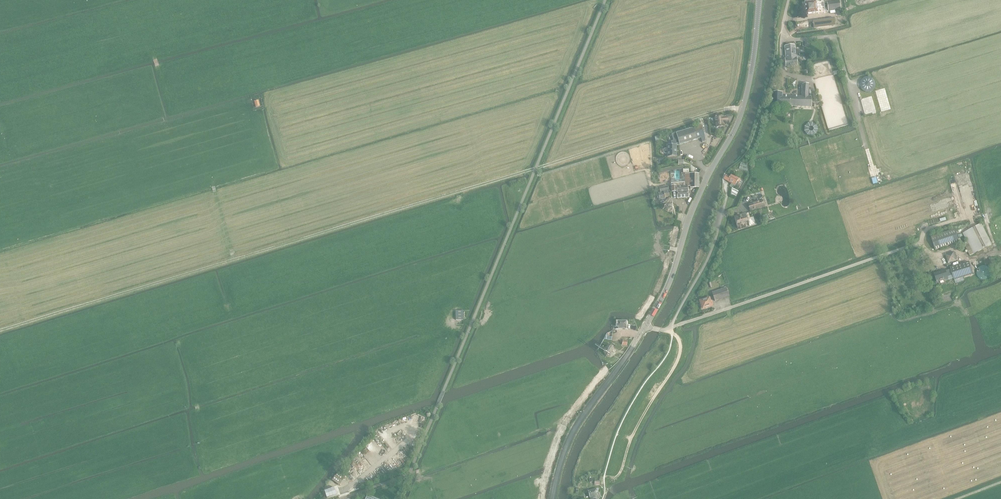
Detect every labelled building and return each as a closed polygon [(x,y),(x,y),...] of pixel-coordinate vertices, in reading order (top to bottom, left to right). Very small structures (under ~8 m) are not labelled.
[(822,11),(821,1),(816,1),(816,0),(805,2),(806,14),(817,13),(817,12),(822,11)] [(829,11),(841,9),(840,1),(827,3),(829,11)] [(835,18),(813,21),(814,28),(836,25),(835,18)] [(795,45),(785,46),(786,59),(785,59),(786,67),(797,66),(797,58),(796,58),(795,45)] [(876,82),(875,80),(873,78),(870,77),(867,77),(865,77),(863,79),(861,81),(860,83),(860,86),(861,88),(863,90),(865,92),(867,92),(870,92),(872,91),(874,90),(876,87),(876,85),(876,82)] [(789,80),(788,88),(797,88),(797,80),(789,80)] [(811,107),(811,97),(808,97),(809,84),(802,85),(802,97),(782,96),(782,93),(772,93),(771,107),(782,107),(782,106),(811,107)] [(723,117),(716,117),(716,118),(715,119),(715,121),(716,122),(717,127),(724,126),(724,124),(729,123),(728,117),(723,117)] [(676,133),(675,133),(678,143),(679,143),(680,145),(701,138),(703,142),(706,141),(702,126),(676,133)] [(665,149),(664,150),(664,152),(665,153),(668,153),(668,157),(677,157),(677,145),(676,145),(676,144),(678,143),(675,133),(672,134),(674,141),(671,141),(672,145),(667,145),(667,149),(665,149)] [(685,174),(685,183),(685,184),(688,184),(688,186),(691,186),(691,188),(698,187),(699,174),(685,174)] [(726,175),(724,178),(732,183),(731,185),(730,186),(732,187),(731,195),(732,195),(736,196),(739,191),(734,188),(735,186),(739,188),(740,186),(736,183),(737,182),(739,183),(740,180),(731,174),(730,177),(726,175)] [(979,210),(971,182),(963,184),(971,212),(979,210)] [(688,186),(688,184),(685,184),(685,183),(681,183),(671,184),(672,192),(677,192),(677,199),(689,198),(688,186)] [(669,187),(663,188),(660,188),(660,191),(661,193),(659,193),(660,200),(665,199),(665,198),(671,197),(670,191),(669,191),(669,187)] [(762,201),(749,205),(751,211),(764,207),(762,201)] [(737,219),(735,220),(736,220),(738,226),(737,226),(737,227),(744,225),(744,226),(749,225),(751,224),(750,219),(749,215),(746,216),(743,217),(742,216),(736,218),(737,219)] [(970,256),(992,245),(982,224),(963,233),(967,241),(964,243),(965,245),(970,256)] [(936,250),(959,242),(955,230),(932,237),(936,250)] [(954,252),(945,255),(948,264),(957,261),(954,252)] [(951,268),(951,269),(951,270),(946,271),(934,274),(937,283),(948,279),(948,277),(953,276),(956,284),(965,281),(964,277),(973,274),(969,262),(951,268)] [(992,276),(987,264),(976,269),(982,281),(992,276)] [(729,296),(726,288),(712,293),(715,301),(729,296)] [(714,305),(712,301),(711,301),(710,297),(699,300),(702,310),(713,306),(713,305),(714,305)] [(464,311),(456,311),(456,315),(456,320),(464,320),(464,313),(464,311)] [(614,355),(615,350),(613,347),(609,346),(605,348),(604,353),(606,356),(611,357),(614,355)] [(599,492),(598,488),(588,491),(590,497),(590,498),(599,498),(597,492),(599,492)]
